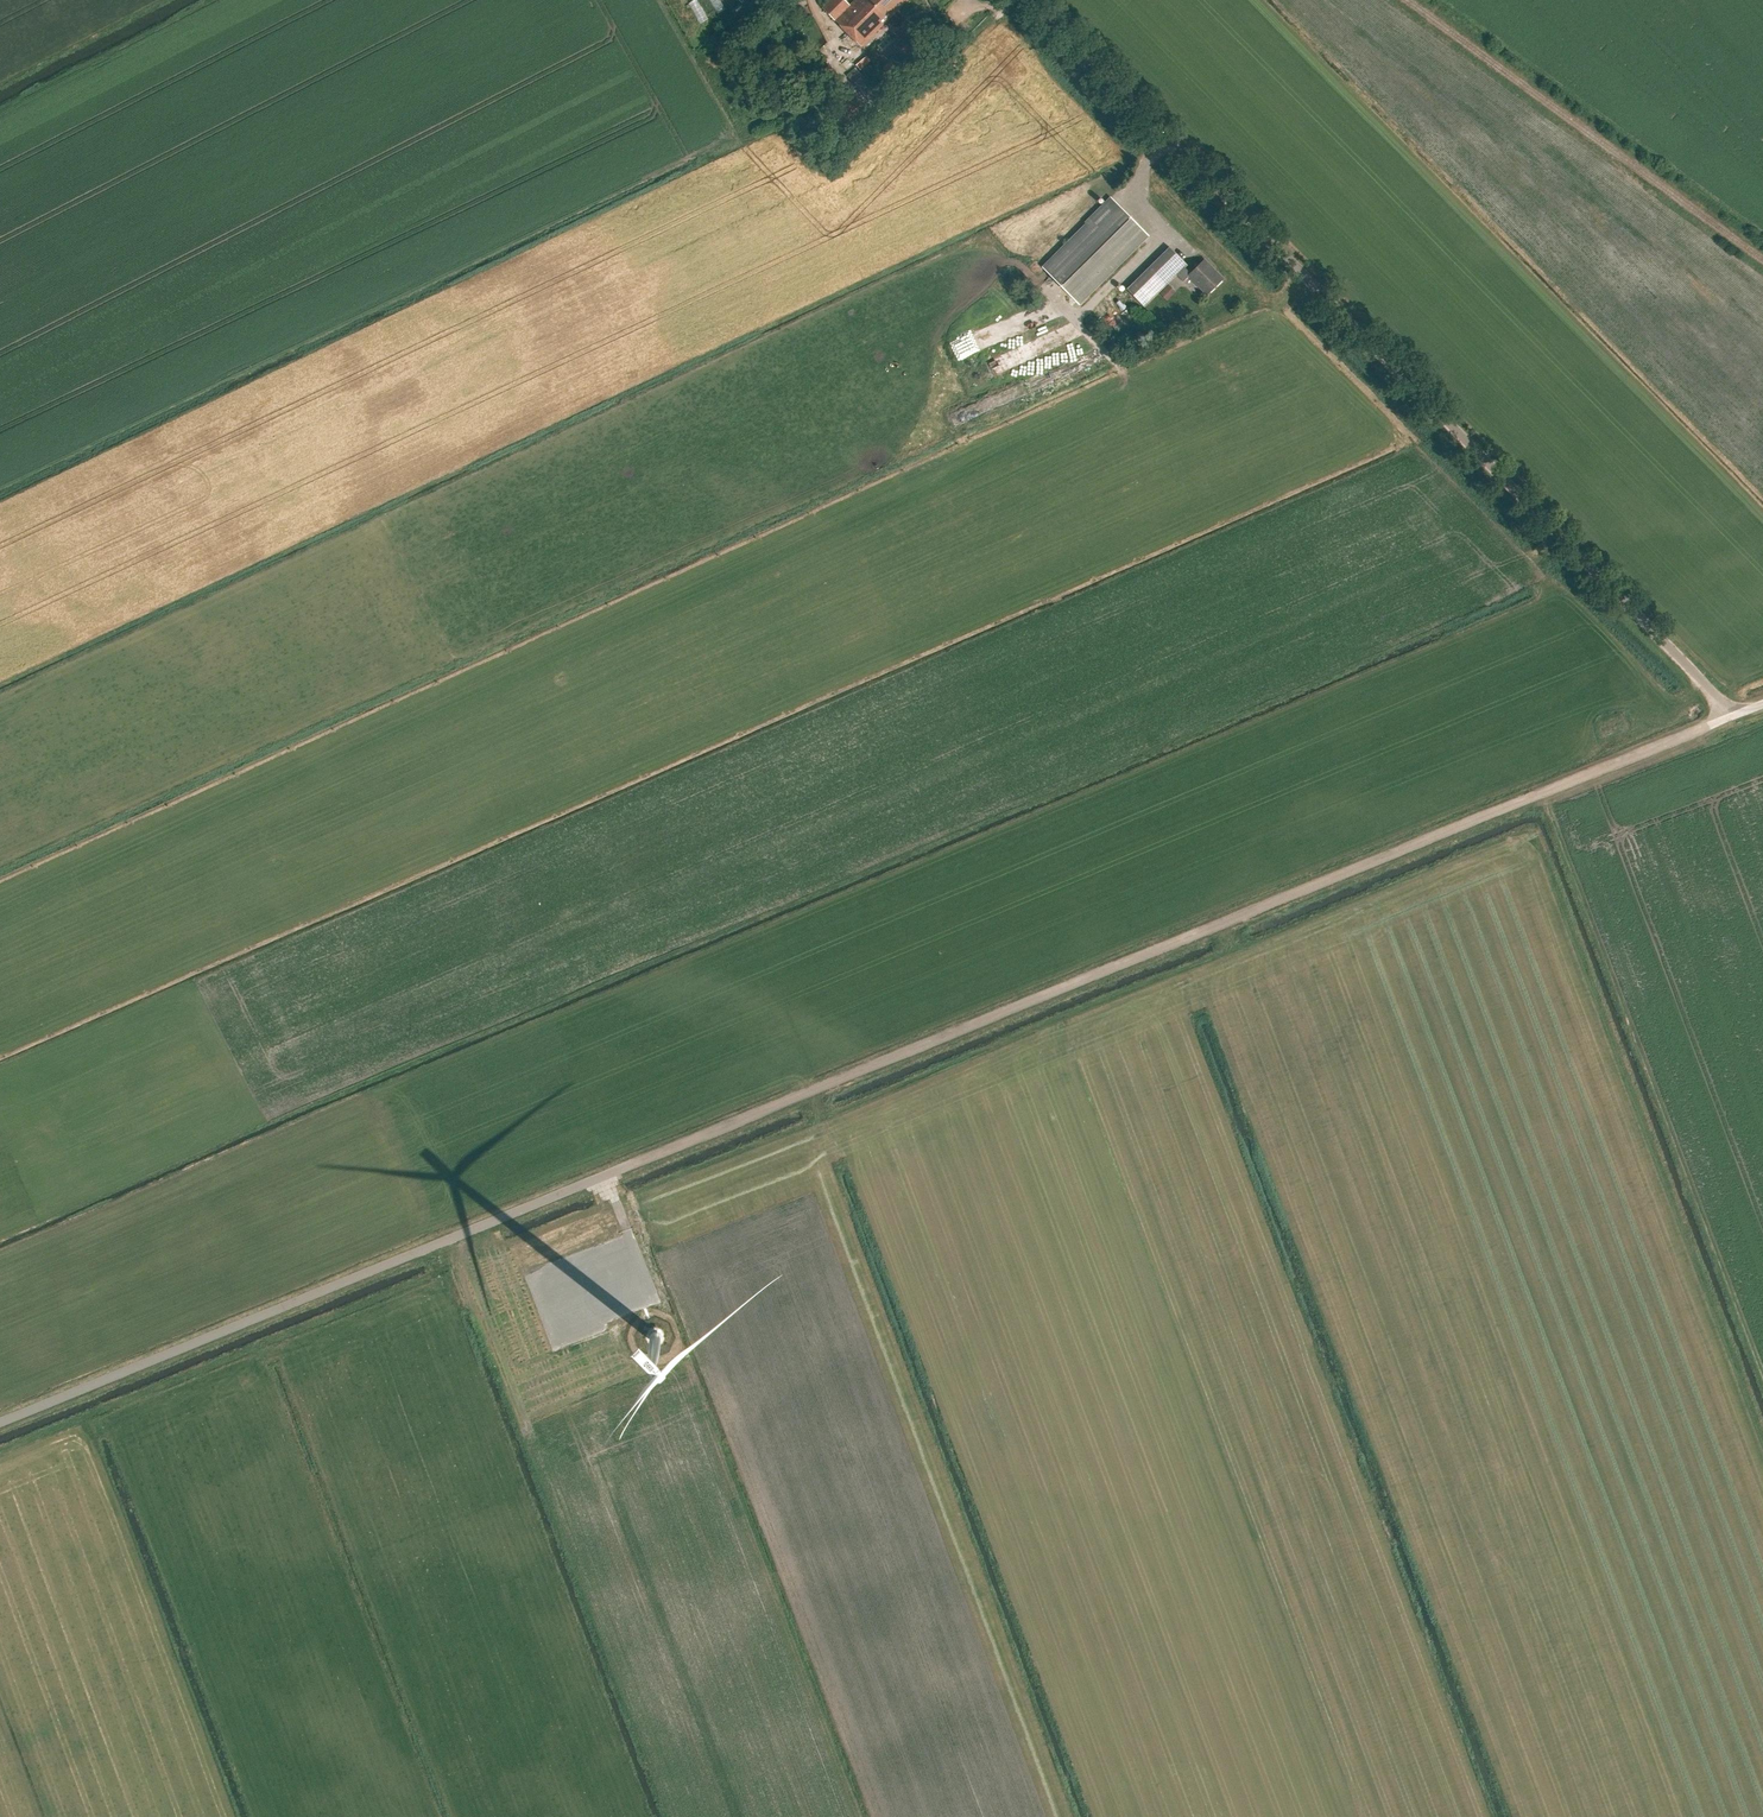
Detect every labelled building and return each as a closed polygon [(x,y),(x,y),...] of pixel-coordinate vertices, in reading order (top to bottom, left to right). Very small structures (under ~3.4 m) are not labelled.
[(849,6),(844,0),(831,0),(823,8),(860,47),(861,47),(908,0),(855,0),(849,6)] [(868,57),(867,56),(863,59),(860,62),(861,64),(863,66),(870,60),(868,57)] [(744,98),(735,103),(747,124),(756,119),(744,98)] [(1148,235),(1110,197),(1085,222),(1087,224),(1043,267),(1079,304),(1148,235)] [(1187,265),(1170,247),(1127,289),(1144,306),(1176,275),(1183,282),(1188,276),(1206,294),(1223,278),(1205,259),(1191,273),(1184,267),(1187,265)] [(1173,294),(1166,287),(1160,293),(1167,301),(1173,294)] [(661,1337),(661,1336),(661,1335),(660,1334),(660,1333),(659,1332),(658,1332),(657,1331),(656,1331),(655,1331),(654,1331),(653,1331),(652,1332),(651,1332),(650,1333),(650,1334),(649,1335),(649,1336),(649,1337),(649,1338),(650,1339),(650,1340),(651,1341),(652,1342),(653,1343),(654,1343),(656,1343),(657,1343),(658,1343),(659,1342),(659,1341),(660,1341),(661,1340),(661,1339),(661,1338),(661,1337)]
